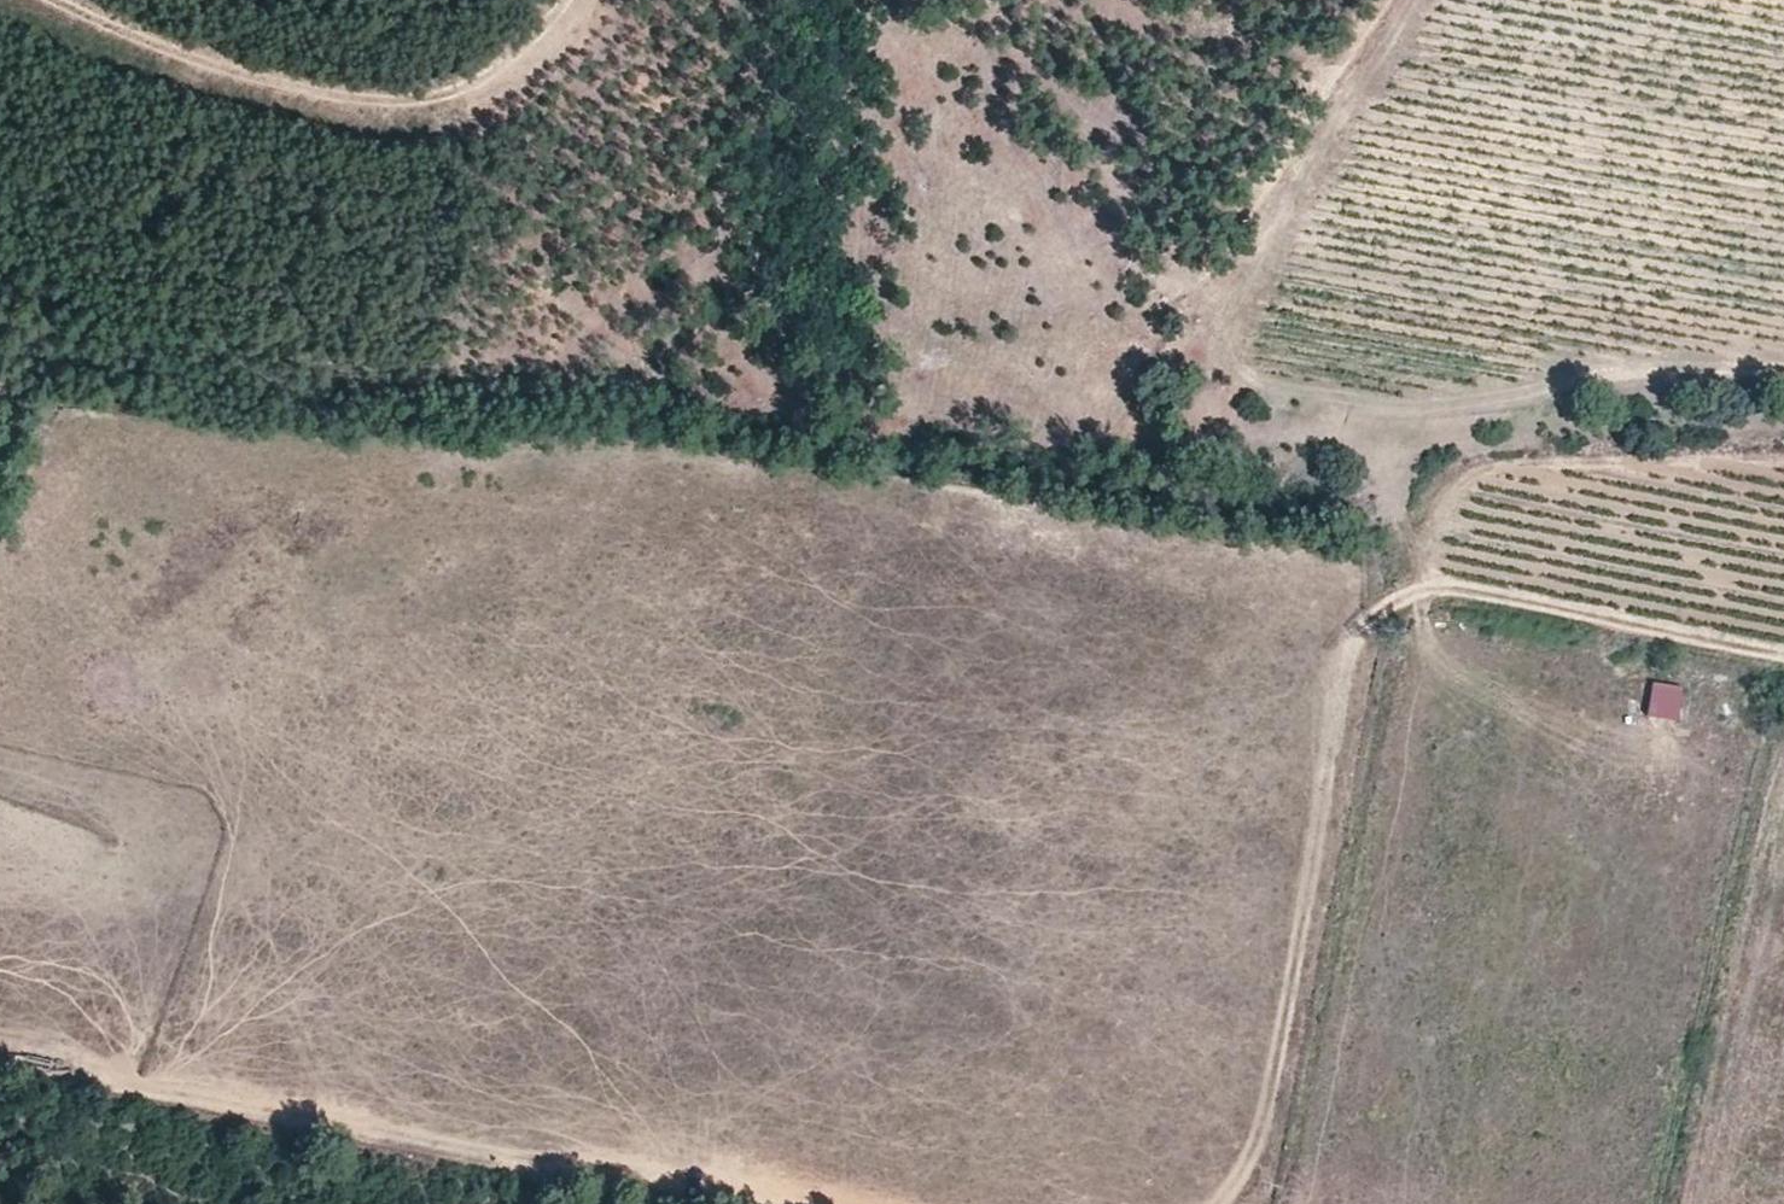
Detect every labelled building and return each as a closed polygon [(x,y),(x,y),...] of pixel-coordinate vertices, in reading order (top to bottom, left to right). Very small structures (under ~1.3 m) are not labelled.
[(1650,685),(1648,727),(1682,728),(1684,686),(1650,685)]
